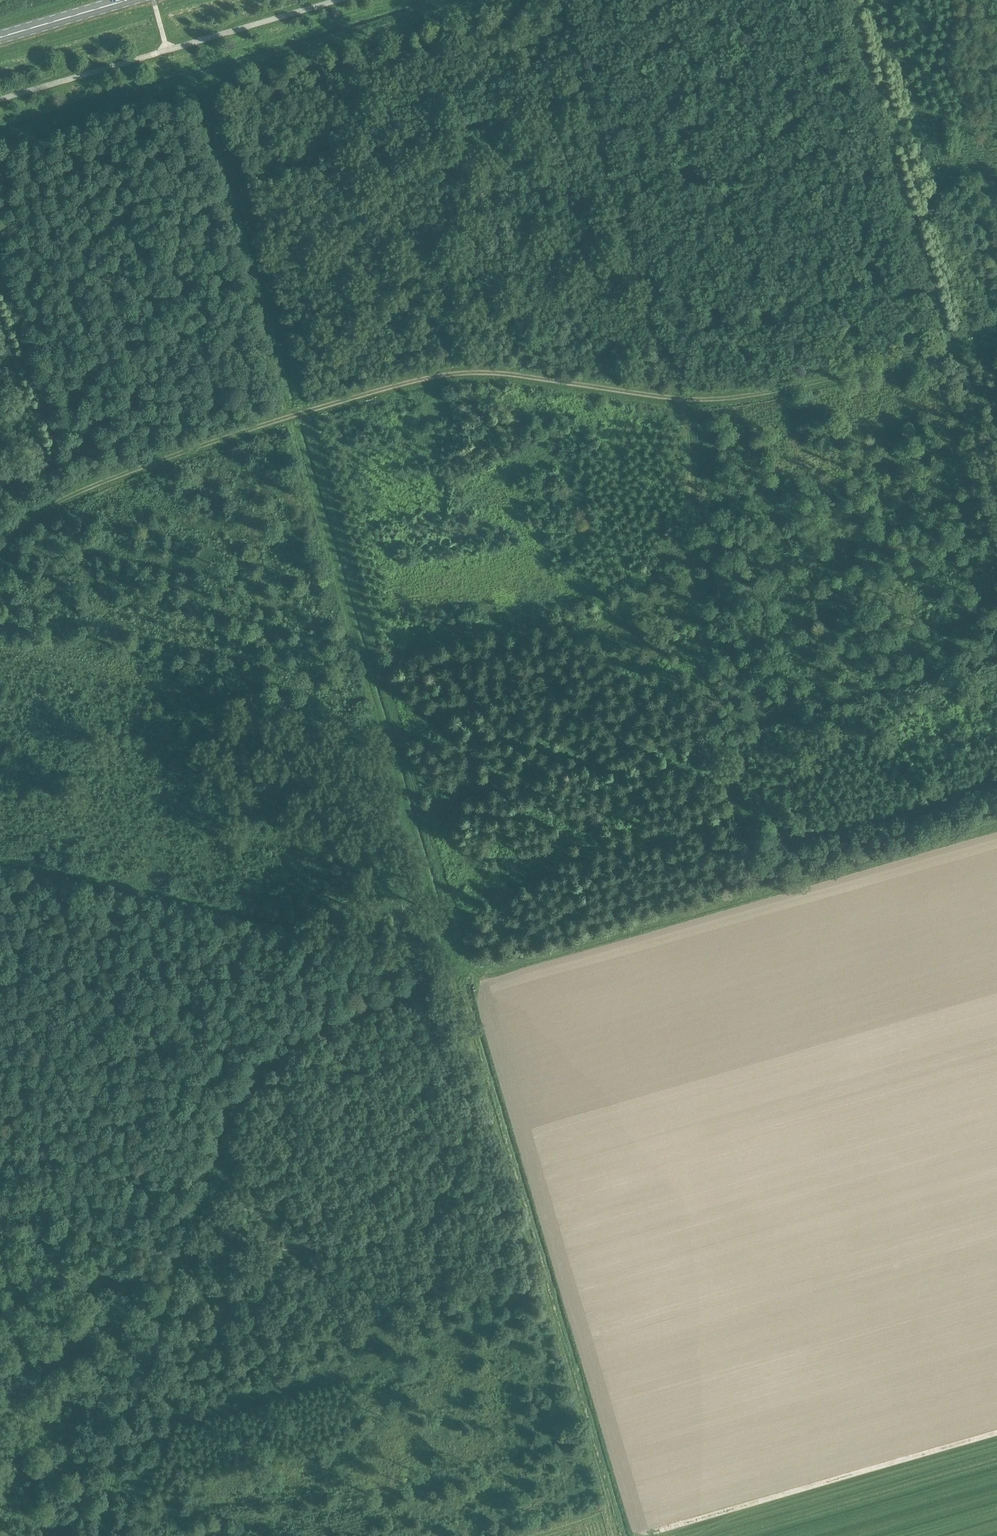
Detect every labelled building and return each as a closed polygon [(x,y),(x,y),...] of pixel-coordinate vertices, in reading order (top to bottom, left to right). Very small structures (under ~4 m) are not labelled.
[(332,1351),(324,1357),(328,1363),(336,1356),(332,1351)]
